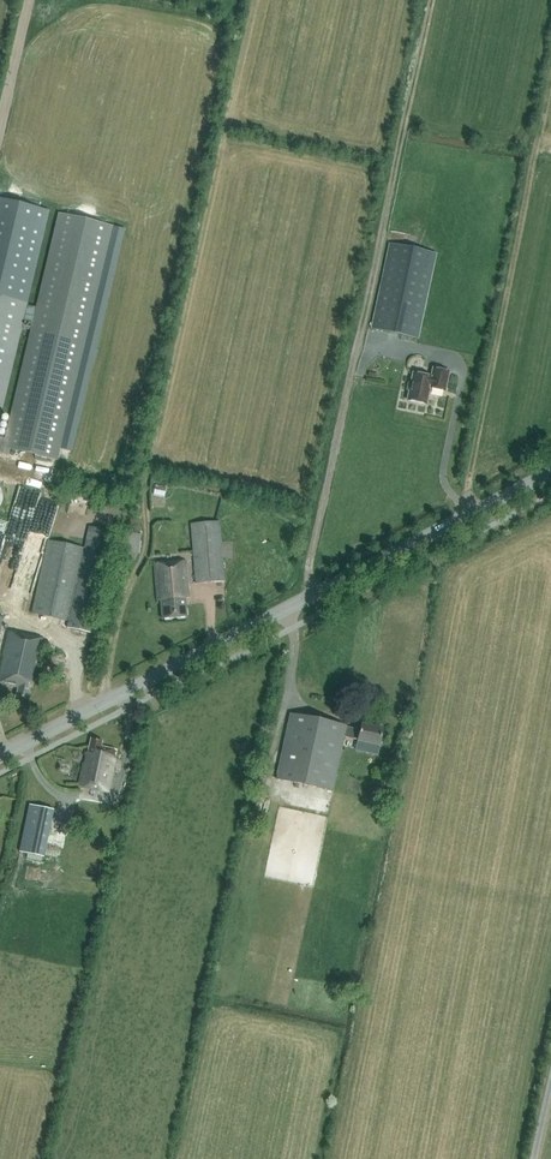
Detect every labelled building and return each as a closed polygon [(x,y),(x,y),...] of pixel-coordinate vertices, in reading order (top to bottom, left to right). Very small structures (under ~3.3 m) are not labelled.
[(58,460),(113,226),(61,214),(5,447),(58,460)] [(437,253),(390,243),(371,329),(418,339),(437,253)] [(27,303),(8,298),(10,286),(0,284),(0,417),(27,303)] [(426,404),(430,388),(445,391),(449,372),(433,369),(431,377),(413,373),(411,384),(408,384),(407,389),(410,390),(407,400),(426,404)] [(41,497),(37,528),(52,529),(56,499),(41,497)] [(191,524),(196,584),(225,581),(220,521),(191,524)] [(48,540),(32,613),(69,621),(68,628),(91,633),(91,634),(100,636),(103,622),(95,620),(114,532),(90,527),(85,548),(48,540)] [(141,552),(143,533),(128,531),(126,551),(141,552)] [(162,619),(187,617),(185,599),(189,598),(185,561),(154,564),(158,601),(161,601),(162,619)] [(0,671),(0,684),(18,688),(16,697),(28,699),(32,681),(35,682),(45,640),(9,632),(0,671)] [(344,737),(358,740),(358,741),(379,746),(383,729),(362,725),(361,730),(346,727),(347,726),(290,714),(277,779),(333,791),(344,737)] [(101,747),(102,741),(91,739),(88,753),(86,752),(79,786),(108,792),(117,750),(101,747)] [(29,803),(20,850),(45,855),(54,807),(29,803)]
